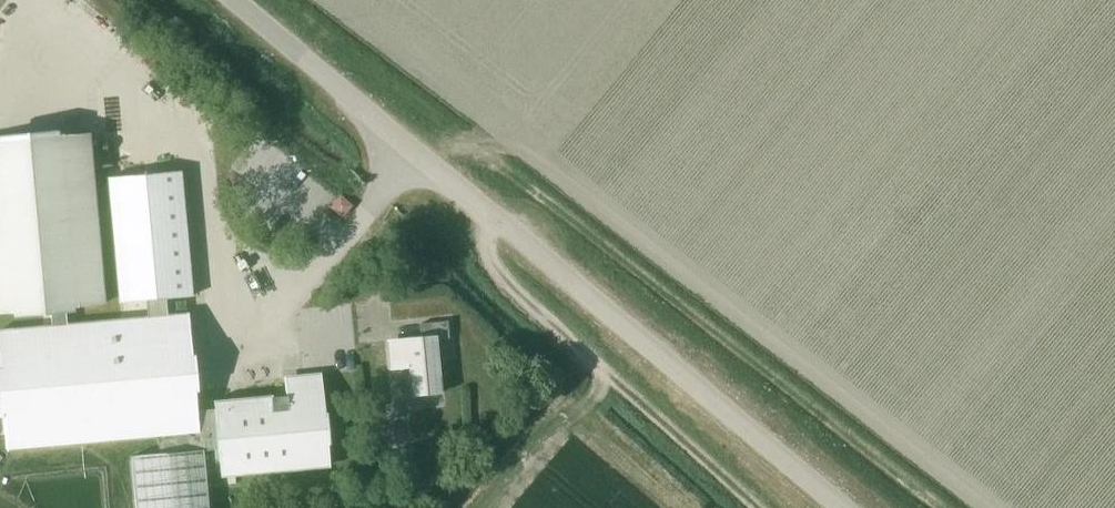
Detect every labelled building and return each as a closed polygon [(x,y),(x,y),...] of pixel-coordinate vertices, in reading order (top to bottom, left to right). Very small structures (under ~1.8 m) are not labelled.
[(102,303),(86,132),(0,140),(0,313),(102,303)] [(159,453),(130,456),(135,507),(208,507),(203,450),(218,449),(220,475),(329,465),(320,374),(284,377),(285,395),(214,402),(214,408),(197,410),(187,313),(167,315),(165,298),(191,295),(180,170),(108,177),(119,302),(145,300),(147,318),(0,331),(0,378),(6,448),(157,435),(159,453)] [(448,338),(447,320),(419,323),(420,336),(396,338),(398,350),(389,350),(391,369),(410,367),(412,395),(439,393),(434,340),(448,338)] [(369,445),(403,441),(401,420),(367,423),(369,445)]
